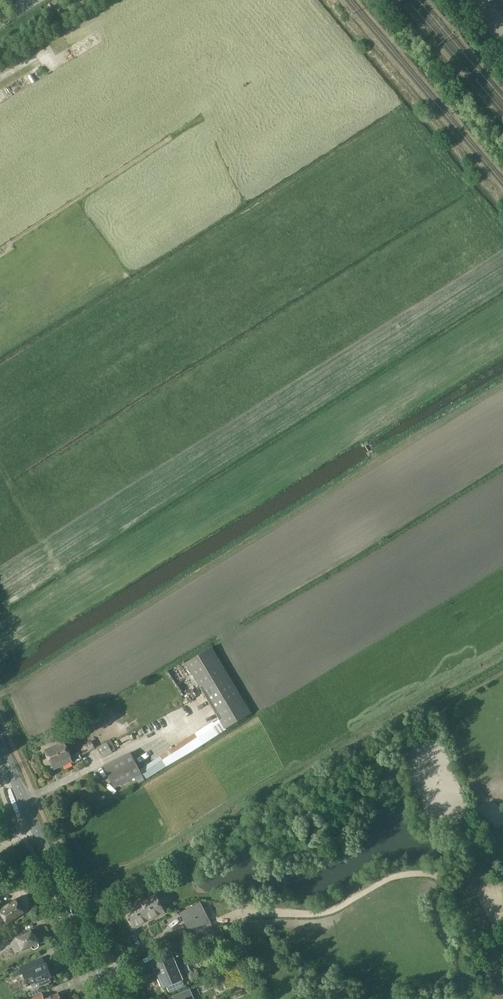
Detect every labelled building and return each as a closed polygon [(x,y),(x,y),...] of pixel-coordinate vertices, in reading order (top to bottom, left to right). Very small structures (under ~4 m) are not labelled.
[(211,647),(185,662),(225,728),(251,712),(211,647)] [(83,755),(96,748),(92,741),(79,747),(83,755)] [(79,752),(71,755),(65,742),(46,750),(54,769),(72,761),(73,762),(82,758),(79,752)] [(107,742),(97,747),(102,758),(113,752),(107,742)] [(131,752),(103,766),(114,787),(135,776),(138,782),(145,779),(131,752)] [(124,909),(134,929),(166,912),(156,893),(124,909)] [(0,900),(0,923),(2,926),(24,912),(16,900),(5,907),(1,900),(0,900)] [(200,901),(180,912),(191,932),(211,922),(200,901)] [(220,927),(194,941),(198,949),(217,939),(225,935),(220,927)] [(14,938),(13,941),(18,951),(22,949),(31,944),(33,947),(35,948),(39,946),(40,945),(32,929),(17,936),(17,937),(14,938)] [(0,942),(0,949),(10,942),(7,937),(0,942)] [(161,976),(162,977),(160,978),(163,985),(165,984),(165,986),(169,984),(171,991),(184,985),(182,979),(183,978),(183,977),(184,976),(182,970),(180,970),(175,957),(186,953),(181,941),(170,946),(173,954),(155,962),(160,974),(160,975),(160,976),(161,976)] [(51,982),(49,976),(51,975),(46,963),(44,964),(41,957),(20,966),(25,978),(34,975),(36,981),(38,981),(40,986),(51,982)] [(240,985),(242,989),(253,985),(251,980),(240,985)] [(39,988),(28,992),(31,998),(42,994),(39,988)]
